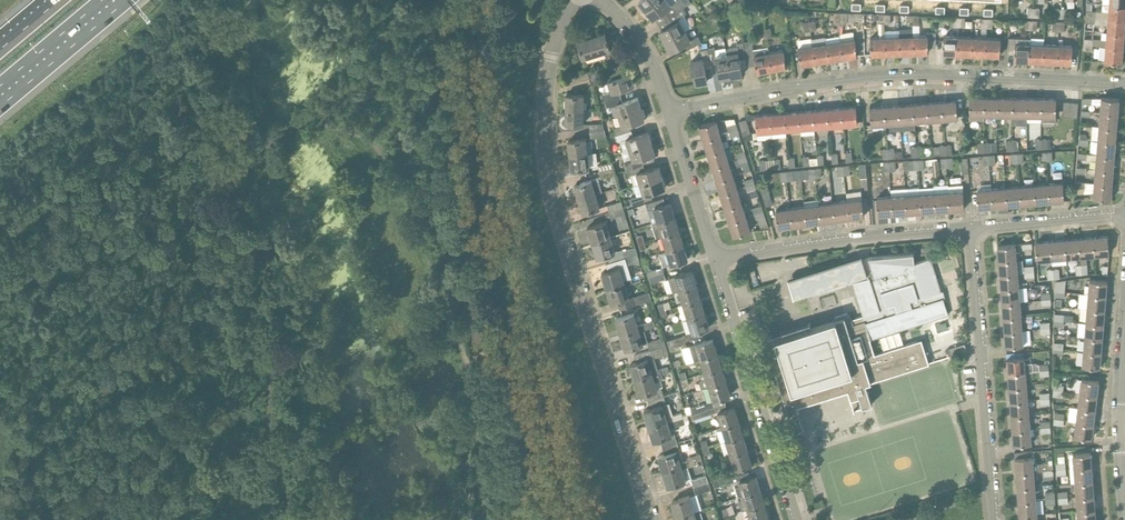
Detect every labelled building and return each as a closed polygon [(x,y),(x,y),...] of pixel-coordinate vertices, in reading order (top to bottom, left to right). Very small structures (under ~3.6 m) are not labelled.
[(659,0),(641,0),(638,2),(646,11),(659,0)] [(686,6),(691,3),(689,0),(678,0),(677,0),(659,0),(646,11),(653,20),(665,10),(669,17),(684,8),(686,6)] [(1109,4),(1108,13),(1108,18),(1124,20),(1124,18),(1124,5),(1109,4)] [(665,42),(686,31),(692,27),(685,15),(687,14),(684,8),(669,17),(673,24),(659,32),(665,42)] [(1107,32),(1124,34),(1124,20),(1108,18),(1107,25),(1107,32)] [(687,50),(702,42),(698,36),(691,40),(686,31),(665,42),(670,52),(684,44),(687,50)] [(1106,40),(1105,47),(1122,48),(1124,34),(1107,32),(1106,40)] [(607,81),(625,76),(623,69),(627,68),(620,47),(616,48),(614,39),(607,41),(605,33),(577,42),(582,59),(605,52),(611,72),(603,75),(605,82),(607,81)] [(928,53),(927,47),(936,47),(936,33),(928,33),(928,36),(919,36),(913,36),(914,53),(928,53)] [(900,54),(914,53),(913,36),(898,37),(900,54)] [(943,54),(957,54),(958,37),(943,36),(943,46),(943,54)] [(815,63),(829,60),(827,43),(826,37),(812,39),(813,46),(812,46),(815,63)] [(871,55),(885,54),(884,37),(879,38),(870,38),(870,48),(871,48),(871,55)] [(898,37),(885,37),(884,37),(885,54),(900,54),(898,37)] [(957,54),(971,55),(972,38),(958,37),(957,54)] [(971,55),(985,55),(986,38),(972,38),(971,55)] [(986,38),(985,55),(999,56),(1000,49),(1001,39),(986,38)] [(840,41),(843,58),(857,56),(856,49),(855,39),(840,41)] [(829,60),(843,58),(840,41),(827,43),(829,60)] [(739,60),(746,58),(744,46),(743,42),(736,43),(736,46),(727,48),(728,50),(726,50),(731,77),(742,75),(739,60)] [(772,70),(768,52),(767,47),(752,50),(751,44),(744,46),(746,58),(748,67),(757,65),(758,72),(772,70)] [(1015,61),(1029,61),(1030,44),(1015,44),(1014,53),(1015,53),(1015,61)] [(1029,61),(1043,62),(1044,45),(1030,44),(1029,61)] [(1043,62),(1057,63),(1058,46),(1044,45),(1043,62)] [(801,65),(815,63),(812,46),(798,48),(799,58),(800,58),(801,65)] [(1058,46),(1057,63),(1071,63),(1071,56),(1072,56),(1072,46),(1058,46)] [(720,79),(731,77),(726,50),(715,52),(714,47),(708,49),(711,65),(717,64),(720,79)] [(1122,48),(1105,47),(1104,61),(1114,62),(1121,62),(1122,48)] [(701,50),(702,59),(691,61),(695,84),(707,82),(704,66),(711,65),(708,49),(701,50)] [(768,52),(772,70),(786,67),(783,50),(768,52)] [(603,75),(601,68),(587,73),(589,79),(603,75)] [(605,101),(620,96),(618,90),(634,85),(630,74),(625,76),(607,81),(611,92),(603,94),(605,101)] [(603,75),(589,79),(592,86),(605,82),(603,75)] [(566,109),(584,109),(584,95),(566,95),(566,109)] [(618,115),(641,108),(638,98),(622,103),(620,96),(605,101),(607,107),(615,105),(618,115)] [(984,121),(984,115),(984,97),(970,97),(969,121),(984,121)] [(984,115),(998,116),(998,98),(984,97),(984,115)] [(1100,112),(1117,113),(1119,99),(1101,97),(1101,98),(1100,112)] [(998,116),(1012,116),(1013,98),(998,98),(998,116)] [(1012,116),(1027,116),(1027,98),(1013,98),(1012,116)] [(1034,120),(1041,121),(1042,99),(1027,98),(1027,116),(1034,116),(1034,120)] [(1041,122),(1056,122),(1056,99),(1042,99),(1041,121),(1041,122)] [(956,119),(958,119),(956,101),(942,102),(943,120),(943,124),(957,123),(956,119)] [(929,121),(943,120),(942,102),(927,103),(929,121)] [(1062,117),(1077,118),(1078,103),(1063,102),(1062,117)] [(914,122),(929,121),(927,103),(913,104),(914,122)] [(900,123),(914,122),(913,104),(899,105),(900,123)] [(886,124),(900,123),(899,105),(884,107),(886,124)] [(843,126),(857,124),(856,106),(842,108),(843,126)] [(871,126),(886,124),(884,107),(870,108),(871,126)] [(616,135),(631,130),(629,124),(644,119),(641,108),(618,115),(621,126),(614,128),(616,135)] [(829,127),(843,126),(842,108),(827,109),(829,127)] [(566,124),(584,124),(584,109),(566,109),(566,124)] [(814,128),(829,127),(827,109),(813,110),(814,128)] [(800,129),(814,128),(813,110),(798,111),(800,129)] [(786,130),(800,129),(798,111),(784,113),(786,130)] [(1099,126),(1116,128),(1117,113),(1100,112),(1099,126)] [(786,133),(786,130),(784,113),(770,114),(771,132),(771,134),(786,133)] [(757,133),(771,132),(770,114),(755,115),(757,133)] [(729,132),(738,129),(735,121),(734,118),(725,120),(726,124),(729,132)] [(743,136),(751,133),(746,119),(739,121),(743,136)] [(703,140),(720,134),(716,121),(699,126),(703,140)] [(589,132),(604,131),(602,124),(589,124),(589,132)] [(1099,126),(1098,133),(1098,140),(1115,142),(1116,128),(1099,126)] [(738,129),(729,132),(730,138),(739,135),(738,129)] [(629,150),(652,142),(648,132),(633,137),(631,130),(616,135),(618,142),(626,139),(629,150)] [(707,153),(724,148),(720,134),(703,140),(707,153)] [(569,155),(588,153),(586,139),(567,141),(569,155)] [(1096,154),(1114,156),(1115,142),(1098,140),(1097,140),(1096,154)] [(626,169),(642,164),(640,158),(655,153),(652,142),(629,150),(625,151),(628,161),(624,163),(626,169)] [(712,167),(729,162),(724,148),(707,153),(712,167)] [(889,159),(903,158),(902,151),(894,152),(894,149),(888,149),(889,159)] [(737,159),(746,157),(744,151),(735,154),(737,159)] [(571,170),(590,168),(588,153),(569,155),(571,170)] [(1096,169),(1113,171),(1114,156),(1096,154),(1096,161),(1096,169)] [(739,165),(748,162),(746,157),(737,159),(739,165)] [(961,174),(969,173),(967,158),(959,159),(961,174)] [(599,172),(613,169),(612,162),(598,165),(599,172)] [(716,181),(733,176),(729,162),(712,167),(716,181)] [(638,184),(662,177),(659,166),(644,171),(642,164),(626,169),(627,176),(635,173),(638,184)] [(751,170),(749,164),(743,166),(744,172),(751,170)] [(859,178),(866,178),(865,164),(858,165),(859,178)] [(821,176),(829,175),(828,168),(823,168),(821,168),(815,169),(816,178),(821,178),(821,176)] [(601,179),(615,176),(613,169),(599,172),(601,179)] [(803,180),(816,178),(815,169),(802,170),(803,180)] [(1095,183),(1112,185),(1113,171),(1096,169),(1095,183)] [(788,181),(803,180),(802,170),(787,171),(788,181)] [(720,195),(737,189),(733,176),(716,181),(720,195)] [(629,199),(631,205),(653,198),(651,192),(666,187),(662,177),(638,184),(634,186),(637,196),(629,199)] [(579,199),(596,194),(602,192),(598,178),(574,185),(579,199)] [(745,187),(755,184),(753,178),(744,181),(745,187)] [(1048,181),(1048,184),(1050,201),(1064,200),(1063,183),(1057,183),(1057,181),(1048,181)] [(1095,183),(1094,189),(1093,198),(1111,199),(1112,185),(1095,183)] [(747,192),(757,189),(755,184),(745,187),(747,192)] [(766,207),(773,205),(767,184),(759,186),(766,207)] [(1035,203),(1050,201),(1048,184),(1034,185),(1035,203)] [(1021,204),(1035,203),(1034,185),(1020,186),(1021,204)] [(978,208),(992,206),(991,189),(991,186),(984,187),(984,189),(976,190),(978,208)] [(1007,205),(1021,204),(1020,186),(1005,187),(1007,205)] [(992,206),(1007,205),(1005,187),(991,189),(992,206)] [(725,208),(742,203),(737,189),(720,195),(725,208)] [(935,211),(950,210),(948,192),(948,189),(941,190),(942,193),(934,193),(935,211)] [(948,192),(950,210),(964,209),(963,191),(948,192)] [(921,212),(935,211),(934,193),(920,194),(921,212)] [(583,213),(600,208),(596,194),(579,199),(583,213)] [(907,213),(921,212),(920,194),(905,195),(907,213)] [(892,214),(907,213),(905,195),(891,196),(892,214)] [(878,215),(892,214),(891,196),(877,197),(878,215)] [(665,204),(664,198),(650,202),(645,204),(647,211),(648,216),(655,214),(657,222),(675,217),(670,203),(665,204)] [(847,200),(850,218),(864,216),(862,198),(847,200)] [(821,222),(835,220),(833,202),(833,199),(818,201),(818,202),(821,222)] [(835,220),(850,218),(847,200),(833,202),(835,220)] [(609,212),(623,208),(621,201),(607,205),(609,212)] [(807,224),(821,222),(818,202),(812,203),(812,205),(804,206),(807,224)] [(729,222),(746,217),(742,203),(725,208),(729,222)] [(754,214),(763,211),(762,205),(752,208),(754,214)] [(792,226),(807,224),(804,206),(790,208),(792,226)] [(622,221),(626,219),(623,208),(609,212),(605,213),(608,221),(613,220),(612,218),(620,216),(622,221)] [(778,228),(792,226),(790,208),(776,210),(778,228)] [(761,229),(769,228),(763,211),(754,214),(756,220),(758,219),(761,229)] [(661,236),(679,231),(675,217),(657,222),(651,224),(655,238),(661,236)] [(733,236),(750,231),(746,217),(729,222),(733,236)] [(592,243),(611,237),(606,222),(587,227),(592,243)] [(666,250),(683,245),(679,231),(661,236),(666,250)] [(1093,238),(1095,255),(1109,254),(1107,236),(1093,238)] [(622,250),(616,252),(611,237),(592,243),(597,258),(607,255),(610,263),(624,258),(622,251),(622,250)] [(1080,256),(1095,255),(1093,238),(1079,239),(1080,256)] [(1066,258),(1080,256),(1079,239),(1064,240),(1066,258)] [(1058,259),(1066,258),(1064,240),(1050,241),(1052,259),(1058,259)] [(1043,260),(1052,259),(1050,241),(1035,243),(1036,249),(1037,261),(1043,260)] [(999,260),(1016,259),(1015,244),(997,246),(999,260)] [(666,250),(670,264),(679,262),(679,263),(681,262),(680,261),(688,259),(683,245),(666,250)] [(625,258),(637,254),(635,247),(622,251),(624,258),(625,258)] [(948,315),(930,258),(914,263),(913,253),(869,257),(863,259),(862,255),(788,278),(794,297),(809,293),(810,296),(853,283),(863,316),(852,319),(850,312),(833,317),(834,320),(812,327),(811,322),(780,332),(782,336),(767,341),(788,408),(789,408),(788,408),(796,405),(850,388),(853,397),(851,398),(855,409),(873,404),(866,384),(929,364),(922,339),(875,354),(870,339),(948,315)] [(1000,274),(1017,273),(1016,259),(999,260),(1000,274)] [(625,283),(624,280),(620,267),(601,273),(606,289),(625,283)] [(649,277),(664,273),(662,267),(647,272),(649,277)] [(678,291),(696,285),(692,271),(684,273),(684,272),(682,273),(682,274),(674,276),(668,278),(672,292),(678,291)] [(651,283),(666,279),(664,273),(649,277),(651,283)] [(1001,289),(1019,287),(1017,273),(1000,274),(1001,289)] [(632,277),(634,283),(641,281),(639,275),(632,277)] [(620,309),(651,300),(649,292),(634,297),(633,296),(630,297),(626,285),(634,283),(632,277),(624,280),(625,283),(606,289),(611,304),(617,302),(620,309)] [(1055,291),(1064,292),(1066,280),(1056,282),(1055,291)] [(1088,294),(1106,296),(1107,281),(1089,280),(1088,294)] [(683,305),(700,299),(696,285),(678,291),(683,305)] [(1002,303),(1020,302),(1019,287),(1001,289),(1002,303)] [(1087,308),(1104,310),(1106,296),(1088,294),(1087,308)] [(687,319),(705,313),(700,299),(683,305),(687,319)] [(1003,318),(1021,316),(1020,302),(1002,303),(1003,318)] [(660,311),(666,310),(664,303),(658,305),(660,311)] [(1086,323),(1103,324),(1104,310),(1087,308),(1086,323)] [(639,329),(638,325),(634,313),(616,319),(620,334),(639,329)] [(687,319),(691,333),(700,330),(700,331),(702,330),(702,329),(709,327),(705,313),(687,319)] [(1004,332),(1022,331),(1021,316),(1003,318),(1004,332)] [(646,323),(648,329),(655,327),(653,321),(646,323)] [(625,349),(644,344),(640,331),(648,329),(646,323),(638,325),(639,329),(620,334),(625,349)] [(1084,337),(1102,339),(1103,324),(1086,323),(1084,337)] [(1004,332),(1006,346),(1023,345),(1022,331),(1004,332)] [(670,346),(685,341),(683,336),(669,340),(670,346)] [(650,350),(666,345),(663,337),(647,342),(650,350)] [(1083,352),(1101,353),(1102,339),(1084,337),(1083,352)] [(700,358),(717,353),(713,339),(706,341),(705,341),(704,341),(704,342),(695,345),(700,358)] [(672,351),(687,347),(685,341),(670,346),(672,351)] [(953,356),(967,352),(965,343),(950,348),(953,356)] [(652,372),(658,370),(654,358),(668,354),(666,345),(650,350),(634,355),(636,363),(630,365),(634,380),(653,375),(652,372)] [(1083,352),(1082,366),(1100,367),(1101,353),(1083,352)] [(704,373),(722,367),(717,353),(700,358),(704,373)] [(1008,373),(1026,372),(1030,372),(1029,363),(1025,364),(1025,357),(1007,358),(1008,373)] [(660,369),(662,375),(669,372),(668,367),(660,369)] [(709,387),(726,382),(722,367),(704,373),(709,387)] [(660,389),(658,389),(656,383),(663,380),(662,375),(660,369),(658,370),(652,372),(653,375),(634,380),(639,395),(646,393),(648,401),(663,397),(660,389)] [(681,380),(687,378),(685,371),(679,373),(681,380)] [(1009,387),(1027,386),(1026,372),(1008,373),(1009,387)] [(683,387),(689,385),(687,378),(681,380),(683,387)] [(1079,393),(1097,395),(1099,381),(1081,379),(1079,393)] [(709,387),(713,401),(690,408),(691,414),(725,403),(723,398),(730,395),(726,382),(709,387)] [(1010,402),(1028,400),(1027,386),(1009,387),(1010,402)] [(1067,406),(1077,407),(1095,409),(1097,395),(1079,393),(1078,402),(1068,401),(1067,406)] [(667,421),(667,417),(663,405),(665,404),(663,397),(648,401),(650,409),(644,411),(648,426),(667,421)] [(1011,416),(1029,414),(1028,400),(1010,402),(1011,416)] [(721,426),(739,421),(734,408),(727,410),(727,409),(725,403),(691,414),(695,423),(712,418),(711,415),(717,413),(721,426)] [(1075,421),(1094,424),(1095,409),(1077,407),(1075,421)] [(674,415),(676,421),(684,418),(683,415),(682,413),(674,415)] [(1013,430),(1034,428),(1033,422),(1030,422),(1029,414),(1011,416),(1013,430)] [(670,428),(668,423),(676,421),(674,415),(667,417),(667,421),(648,426),(653,441),(660,439),(662,447),(677,442),(674,434),(672,435),(670,428)] [(792,420),(795,430),(804,427),(801,417),(792,420)] [(741,436),(743,436),(739,421),(721,426),(717,427),(721,442),(725,441),(741,436)] [(1075,421),(1074,436),(1092,438),(1094,424),(1075,421)] [(1014,445),(1031,443),(1031,436),(1034,436),(1034,428),(1013,430),(1014,445)] [(730,455),(748,450),(743,436),(741,436),(725,441),(730,455)] [(702,448),(708,446),(706,440),(700,441),(702,448)] [(680,463),(683,462),(677,442),(662,447),(664,455),(658,457),(662,472),(681,466),(680,463)] [(704,455),(710,453),(708,446),(702,448),(704,455)] [(730,455),(734,469),(743,467),(745,467),(744,466),(752,464),(748,450),(730,455)] [(1043,470),(1053,469),(1052,462),(1036,463),(1035,456),(1034,451),(1022,452),(1022,457),(1015,458),(1016,472),(1034,471),(1043,470)] [(1070,468),(1091,466),(1090,452),(1072,454),(1072,455),(1069,455),(1070,468)] [(687,461),(689,467),(698,464),(697,462),(696,458),(687,461)] [(667,487),(686,481),(683,469),(689,467),(687,461),(683,462),(680,463),(681,466),(662,472),(667,487)] [(1071,483),(1092,481),(1091,466),(1070,468),(1071,483)] [(1035,485),(1034,477),(1034,471),(1016,472),(1017,487),(1035,485)] [(713,482),(728,478),(726,472),(711,477),(713,482)] [(693,487),(709,482),(706,475),(691,480),(693,487)] [(742,495),(760,489),(756,475),(748,478),(748,477),(746,478),(738,481),(742,495)] [(715,488),(730,483),(728,478),(713,482),(715,488)] [(1076,497),(1094,495),(1092,481),(1071,483),(1072,497),(1076,497)] [(696,494),(711,490),(709,482),(693,487),(696,494)] [(1018,501),(1036,500),(1035,485),(1017,487),(1018,501)] [(746,509),(764,504),(760,489),(742,495),(746,509)] [(1077,511),(1095,510),(1094,495),(1076,497),(1077,511)] [(677,518),(695,511),(690,496),(672,502),(677,518)] [(1019,515),(1037,514),(1036,500),(1018,501),(1019,515)] [(769,518),(764,504),(746,509),(750,519),(763,519),(769,518)] [(724,516),(730,515),(728,508),(722,510),(724,516)] [(703,519),(700,510),(695,511),(677,518),(677,519),(701,519),(703,519)] [(1095,510),(1077,511),(1078,519),(1096,519),(1095,510)]
